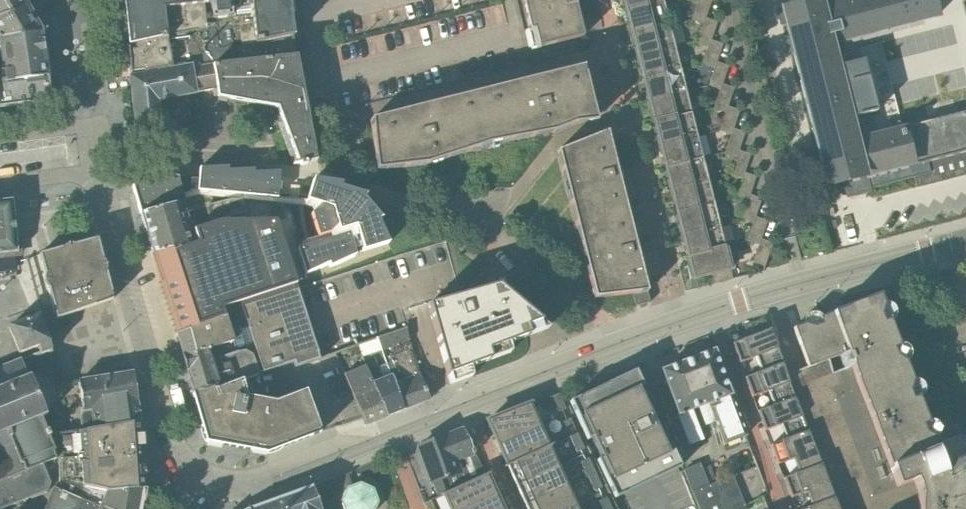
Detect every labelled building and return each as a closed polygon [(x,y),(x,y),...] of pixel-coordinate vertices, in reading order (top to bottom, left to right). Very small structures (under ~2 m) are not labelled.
[(29,9),(24,0),(0,0),(0,18),(29,9)] [(123,5),(122,5),(124,25),(125,25),(127,44),(229,25),(234,46),(293,34),(295,34),(293,14),(294,14),(293,0),(123,0),(123,5)] [(530,29),(535,28),(540,46),(584,36),(575,0),(523,0),(530,29)] [(627,12),(664,2),(663,0),(624,0),(627,12)] [(704,23),(706,17),(712,0),(699,0),(692,19),(704,23)] [(780,9),(783,22),(786,21),(828,188),(837,185),(836,183),(846,180),(849,194),(868,189),(869,189),(869,188),(916,176),(918,186),(965,174),(965,112),(954,115),(930,121),(906,127),(906,129),(860,141),(835,42),(938,17),(933,0),(810,0),(811,1),(780,9)] [(664,2),(627,12),(633,34),(670,24),(664,2)] [(0,18),(0,38),(42,32),(29,9),(0,18)] [(698,41),(710,45),(712,39),(718,21),(706,17),(704,23),(698,41)] [(670,24),(633,34),(638,56),(675,47),(670,24)] [(229,25),(127,44),(126,44),(131,77),(237,59),(234,46),(229,25)] [(42,32),(0,38),(0,107),(51,100),(42,32)] [(293,34),(234,46),(237,59),(131,77),(133,93),(138,133),(162,135),(157,97),(218,89),(218,91),(219,96),(278,107),(299,164),(301,163),(302,165),(307,164),(307,162),(318,159),(307,105),(293,34)] [(703,63),(715,67),(717,61),(724,43),(712,39),(710,45),(703,63)] [(675,47),(638,56),(644,78),(681,69),(675,47)] [(709,85),(721,89),(723,84),(729,65),(717,61),(715,67),(709,85)] [(583,67),(371,120),(371,122),(377,171),(427,165),(469,152),(491,149),(511,141),(554,133),(603,114),(600,99),(591,101),(583,67)] [(681,69),(644,78),(649,100),(686,91),(681,69)] [(714,107),(726,111),(728,106),(735,88),(723,84),(721,89),(714,107)] [(686,91),(649,100),(655,122),(692,113),(686,91)] [(720,129),(732,133),(732,134),(734,128),(740,110),(728,106),(726,111),(720,129)] [(692,113),(655,122),(660,144),(697,135),(692,113)] [(725,152),(737,156),(738,156),(739,150),(746,132),(734,128),(732,134),(732,133),(725,152)] [(608,132),(558,151),(595,299),(633,294),(636,306),(638,306),(637,305),(649,303),(650,303),(640,261),(643,261),(639,246),(640,246),(639,244),(636,245),(619,178),(623,178),(621,169),(617,169),(608,132)] [(697,135),(660,144),(666,167),(703,157),(697,135)] [(731,174),(743,178),(745,172),(751,154),(739,150),(738,156),(737,156),(731,174)] [(703,157),(666,167),(671,189),(708,179),(703,157)] [(228,168),(228,167),(200,168),(199,175),(198,191),(226,194),(277,198),(278,193),(280,172),(254,173),(254,169),(228,170),(228,168)] [(736,196),(748,200),(749,200),(750,194),(757,176),(745,172),(743,178),(736,196)] [(142,215),(185,202),(185,200),(178,177),(169,176),(134,187),(142,215)] [(359,236),(363,251),(388,244),(378,220),(381,219),(364,198),(366,195),(341,187),(342,184),(332,182),(313,179),(308,196),(307,201),(332,209),(339,231),(356,226),(359,236)] [(708,179),(671,189),(677,211),(714,202),(708,179)] [(185,202),(188,212),(213,205),(211,197),(198,196),(185,200),(185,202)] [(18,252),(13,200),(0,201),(0,254),(18,252)] [(236,222),(269,222),(270,203),(230,200),(213,205),(188,212),(185,202),(142,215),(153,254),(169,249),(170,250),(188,245),(184,232),(233,217),(236,222)] [(714,202),(677,211),(682,233),(719,224),(714,202)] [(295,227),(292,218),(287,219),(283,206),(283,205),(270,204),(269,222),(276,222),(289,263),(301,260),(297,249),(296,249),(294,241),(290,228),(295,227)] [(322,211),(314,214),(311,215),(317,238),(329,234),(322,211)] [(153,254),(176,335),(193,394),(215,387),(215,389),(242,380),(293,363),(295,367),(320,359),(297,288),(289,263),(276,222),(269,222),(236,222),(233,217),(184,232),(188,245),(170,250),(153,254)] [(725,246),(719,224),(682,233),(688,255),(725,246)] [(349,234),(302,248),(297,249),(301,260),(305,275),(329,264),(330,267),(356,256),(355,253),(350,239),(349,234)] [(57,319),(59,318),(113,299),(98,239),(40,254),(55,309),(57,319)] [(725,246),(688,255),(694,279),(711,274),(714,284),(733,279),(725,246)] [(938,290),(926,293),(930,308),(941,300),(938,290)] [(450,299),(428,305),(450,385),(472,377),(470,368),(490,361),(488,350),(527,336),(528,336),(529,335),(530,335),(530,333),(531,333),(531,332),(530,330),(529,329),(501,305),(500,305),(498,305),(497,305),(496,306),(496,307),(496,308),(496,309),(496,310),(491,311),(474,304),(472,295),(472,294),(451,300),(450,299)] [(839,508),(965,508),(965,480),(959,461),(965,459),(959,440),(936,449),(879,296),(794,328),(808,366),(787,374),(791,382),(803,416),(816,450),(829,483),(839,508)] [(39,314),(8,326),(19,355),(38,347),(41,354),(52,350),(43,325),(39,314)] [(385,357),(386,362),(404,409),(430,399),(420,374),(418,365),(406,329),(378,339),(382,351),(392,347),(395,354),(385,357)] [(756,357),(777,349),(769,329),(732,344),(740,363),(756,357)] [(777,349),(756,357),(761,371),(745,377),(753,397),(769,391),(791,382),(787,374),(777,349)] [(713,351),(662,370),(690,444),(702,439),(691,410),(708,403),(724,445),(746,435),(713,351)] [(404,409),(386,362),(378,366),(375,357),(364,361),(365,365),(373,388),(384,417),(404,409)] [(31,497),(31,499),(47,493),(46,491),(48,491),(52,484),(51,483),(52,482),(46,467),(45,467),(44,464),(57,459),(53,450),(56,449),(43,417),(46,416),(45,413),(48,411),(49,409),(52,406),(53,404),(53,401),(54,399),(54,395),(54,393),(53,390),(52,388),(51,386),(50,384),(47,381),(44,379),(42,379),(39,378),(37,377),(34,377),(32,377),(31,377),(30,374),(27,376),(21,360),(0,368),(0,508),(1,508),(31,497)] [(373,388),(365,365),(344,373),(366,424),(384,417),(373,388)] [(596,459),(613,497),(679,467),(662,429),(657,431),(648,411),(652,409),(635,370),(569,401),(587,439),(591,437),(600,457),(596,459)] [(81,424),(85,429),(94,427),(94,430),(139,422),(138,403),(134,373),(78,381),(84,413),(82,413),(82,414),(80,418),(81,424)] [(215,389),(215,387),(193,394),(207,442),(267,453),(320,432),(311,408),(305,392),(276,403),(246,397),(242,380),(215,389)] [(791,382),(769,391),(774,405),(758,411),(766,431),(782,424),(803,416),(791,382)] [(559,412),(566,409),(559,394),(552,397),(559,412)] [(492,432),(495,440),(495,439),(498,445),(498,446),(541,426),(539,423),(533,409),(531,405),(534,404),(534,403),(531,404),(521,407),(512,411),(487,421),(492,432)] [(803,416),(782,424),(787,438),(771,445),(778,464),(795,458),(816,450),(803,416)] [(570,418),(563,421),(570,436),(577,433),(570,418)] [(94,427),(85,429),(59,433),(60,472),(61,480),(94,488),(108,491),(145,489),(139,422),(94,430),(94,427)] [(548,443),(542,429),(541,426),(498,446),(499,446),(501,452),(505,460),(507,465),(505,466),(550,446),(548,443)] [(439,495),(485,474),(463,430),(418,447),(432,483),(434,482),(439,495)] [(577,451),(584,448),(577,433),(570,436),(577,451)] [(558,463),(551,449),(550,446),(505,466),(505,467),(508,466),(510,471),(513,479),(514,479),(516,484),(516,485),(559,465),(558,463)] [(816,450),(795,458),(800,472),(784,478),(791,498),(808,491),(829,483),(816,450)] [(588,457),(581,460),(588,475),(595,472),(588,457)] [(697,508),(738,508),(745,506),(733,476),(718,482),(710,465),(702,468),(700,463),(680,472),(697,508)] [(567,482),(560,468),(559,465),(516,485),(516,486),(517,485),(519,491),(523,499),(525,504),(523,505),(523,506),(568,485),(567,482)] [(321,508),(335,508),(343,506),(344,508),(375,508),(378,502),(373,489),(361,483),(352,486),(349,475),(352,474),(351,472),(313,486),(321,508)] [(595,490),(602,487),(595,472),(588,475),(595,490)] [(446,497),(452,508),(465,508),(497,494),(496,494),(493,488),(494,488),(490,480),(488,475),(490,474),(489,473),(487,474),(487,473),(485,474),(444,493),(446,497)] [(61,480),(62,491),(104,508),(141,508),(142,501),(143,501),(145,489),(108,491),(94,488),(61,480)] [(808,491),(813,506),(804,508),(839,508),(829,483),(808,491)] [(569,488),(568,485),(523,506),(526,505),(528,508),(567,508),(577,505),(576,502),(569,488)] [(313,486),(308,488),(307,486),(304,487),(305,489),(296,493),(295,490),(292,491),(293,493),(281,498),(280,495),(277,496),(278,499),(268,503),(266,500),(264,501),(265,503),(254,508),(253,505),(250,506),(251,508),(249,508),(321,508),(313,486)] [(62,491),(54,487),(44,508),(104,508),(62,491)] [(503,508),(499,500),(499,501),(497,495),(497,494),(465,508),(503,508)] [(600,500),(604,508),(612,508),(606,496),(600,500)] [(431,499),(424,503),(427,508),(436,508),(431,499)]
